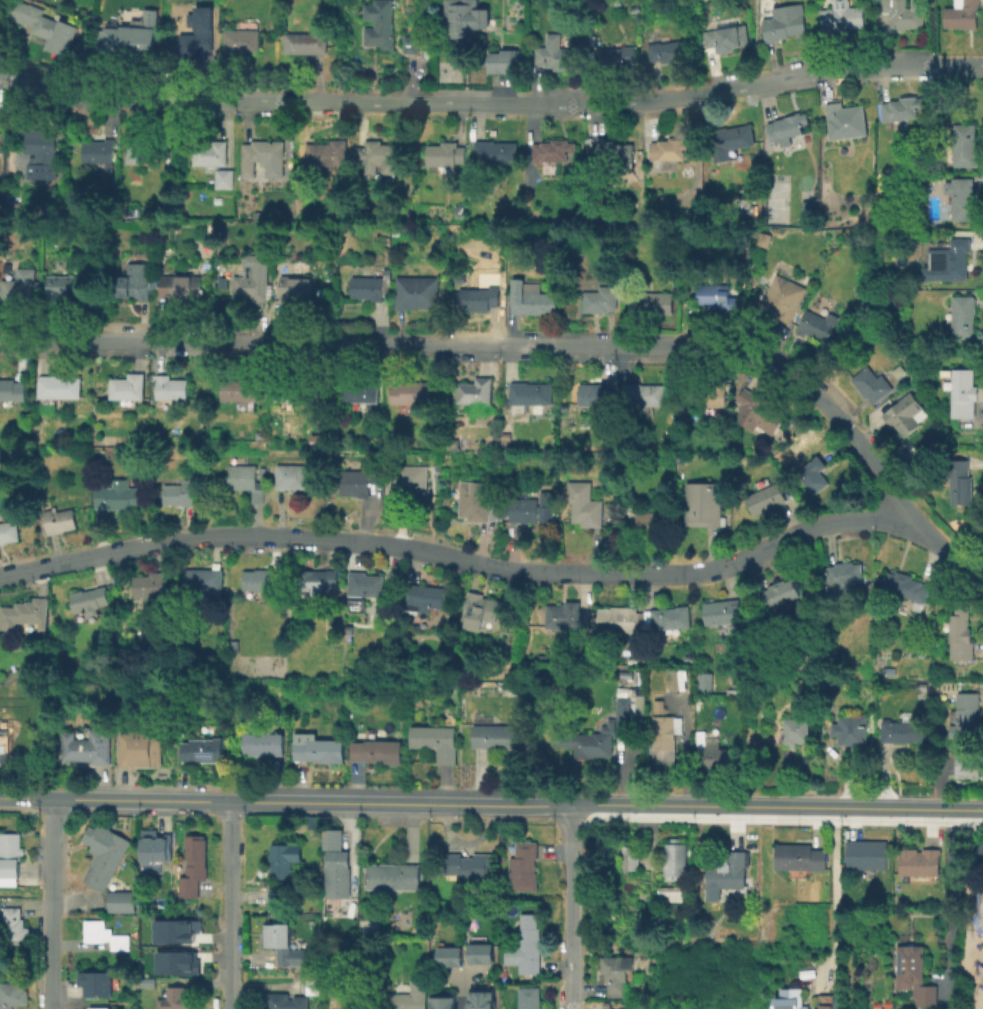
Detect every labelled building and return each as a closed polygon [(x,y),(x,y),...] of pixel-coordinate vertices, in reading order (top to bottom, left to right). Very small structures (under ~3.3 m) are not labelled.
[(375,4),(375,0),(393,0),(394,29),(395,50),(381,50),(381,45),(366,45),(366,27),(376,27),(375,20),(365,20),(365,4),(375,4)] [(445,37),(445,0),(478,0),(478,6),(490,6),(490,18),(494,18),(494,24),(490,24),(490,26),(478,26),(478,36),(445,37)] [(882,12),(881,0),(906,0),(906,7),(923,7),(924,28),(891,28),(890,18),(889,18),(889,12),(882,12)] [(953,7),(953,0),(979,0),(979,6),(977,6),(977,9),(976,9),(976,27),(944,27),(944,7),(953,7)] [(778,41),(766,43),(762,18),(773,17),(772,7),(802,2),(807,32),(789,35),(789,37),(782,38),(782,39),(778,39),(778,41)] [(825,2),(825,9),(863,6),(865,27),(851,28),(851,31),(835,32),(834,25),(822,26),(820,2),(825,2)] [(28,27),(9,21),(14,5),(83,27),(73,61),(56,56),(59,48),(24,37),(28,27)] [(154,14),(151,53),(123,51),(123,55),(105,54),(106,26),(125,28),(125,31),(140,32),(141,13),(154,14)] [(213,16),(214,27),(215,27),(215,51),(207,51),(207,55),(181,55),(181,33),(197,33),(197,27),(199,27),(199,16),(213,16)] [(746,24),(749,44),(735,47),(735,50),(720,53),(718,45),(706,47),(704,32),(746,24)] [(321,27),(322,33),(328,33),(328,53),(286,53),(286,33),(309,33),(309,27),(321,27)] [(261,29),(261,51),(238,51),(238,54),(228,54),(228,51),(226,51),(226,30),(261,29)] [(562,32),(562,47),(578,47),(578,69),(556,69),(556,67),(547,67),(547,64),(536,64),(536,46),(547,46),(547,32),(562,32)] [(660,35),(661,43),(685,39),(689,62),(670,65),(670,61),(662,62),(662,60),(651,61),(647,38),(660,35)] [(427,36),(427,53),(405,53),(405,36),(427,36)] [(625,70),(601,71),(600,48),(624,47),(624,46),(636,45),(637,63),(625,64),(625,70)] [(519,48),(519,70),(509,70),(509,71),(490,71),(490,51),(503,51),(503,48),(519,48)] [(917,95),(917,98),(924,97),(925,108),(916,109),(917,118),(893,120),(893,121),(883,122),(882,103),(889,102),(889,100),(900,100),(899,97),(917,95)] [(837,102),(837,105),(843,104),(843,107),(863,104),(868,135),(831,140),(826,104),(837,102)] [(803,133),(771,140),(767,122),(774,121),(774,119),(807,112),(809,123),(801,125),(803,133)] [(976,123),(976,166),(954,166),(954,164),(948,164),(947,126),(954,126),(954,124),(976,123)] [(732,159),(716,162),(711,132),(748,125),(751,145),(731,149),(732,159)] [(58,130),(57,165),(38,165),(38,154),(27,153),(27,133),(44,129),(58,130)] [(615,143),(635,143),(635,162),(608,162),(607,171),(598,171),(599,136),(609,137),(609,140),(615,140),(615,143)] [(115,138),(115,162),(109,162),(109,173),(96,173),(96,162),(84,162),(84,142),(94,142),(95,141),(106,141),(106,138),(115,138)] [(170,139),(170,158),(145,158),(145,163),(129,163),(128,140),(137,140),(137,139),(170,139)] [(348,140),(348,165),(315,165),(315,143),(333,144),(333,139),(348,140)] [(570,139),(570,142),(577,142),(577,153),(568,153),(568,161),(559,161),(559,173),(543,173),(543,162),(534,162),(534,143),(542,143),(543,142),(553,142),(553,139),(570,139)] [(692,139),(692,152),(685,152),(685,159),(652,159),(652,141),(659,141),(659,140),(670,140),(670,139),(692,139)] [(230,140),(229,165),(196,165),(196,144),(214,144),(214,140),(230,140)] [(287,140),(286,161),(258,161),(258,176),(244,176),(245,142),(254,143),(254,140),(287,140)] [(399,144),(398,174),(384,174),(384,165),(379,164),(379,174),(367,174),(367,163),(358,163),(358,146),(367,146),(367,140),(384,140),(384,144),(399,144)] [(459,141),(459,146),(467,147),(467,163),(457,163),(457,167),(447,166),(428,166),(428,144),(442,144),(443,141),(459,141)] [(519,142),(519,163),(477,163),(477,142),(519,142)] [(236,169),(236,188),(218,188),(218,169),(236,169)] [(973,177),(974,220),(953,220),(952,193),(946,193),(945,181),(952,181),(952,177),(973,177)] [(813,201),(800,201),(800,211),(808,211),(808,216),(813,216),(813,201)] [(456,213),(456,205),(466,205),(466,213),(456,213)] [(927,280),(928,243),(945,243),(945,237),(970,237),(970,255),(968,255),(968,280),(927,280)] [(266,254),(266,301),(250,301),(250,296),(232,296),(232,276),(242,276),(242,254),(266,254)] [(150,263),(150,301),(139,301),(139,298),(129,297),(129,296),(117,296),(117,276),(129,276),(129,263),(150,263)] [(391,268),(391,294),(383,294),(383,300),(372,300),(372,297),(351,297),(352,276),(384,277),(384,268),(391,268)] [(33,274),(36,274),(36,290),(40,290),(40,296),(36,296),(36,298),(28,298),(28,301),(2,300),(2,279),(18,279),(18,274),(24,274),(24,269),(33,269),(33,274)] [(807,288),(789,325),(775,318),(777,313),(761,306),(776,273),(807,288)] [(619,274),(619,285),(609,285),(609,274),(619,274)] [(79,275),(80,296),(64,296),(50,299),(49,275),(79,275)] [(201,275),(201,297),(185,297),(185,299),(169,299),(169,281),(167,281),(166,276),(201,275)] [(312,275),(311,297),(295,297),(295,300),(281,299),(281,275),(312,275)] [(438,277),(438,307),(416,307),(415,309),(397,309),(397,306),(396,306),(397,277),(438,277)] [(499,285),(500,305),(489,305),(489,311),(468,311),(468,309),(460,309),(460,287),(470,287),(470,279),(490,279),(490,285),(499,285)] [(555,293),(555,315),(510,314),(511,279),(522,279),(522,283),(539,284),(538,293),(555,293)] [(738,296),(738,309),(730,309),(730,313),(718,313),(718,305),(697,304),(698,283),(730,284),(729,295),(738,296)] [(617,286),(616,309),(609,309),(608,312),(583,311),(584,290),(587,291),(587,285),(600,285),(617,286)] [(673,291),(673,312),(629,313),(629,291),(673,291)] [(974,295),(974,297),(976,297),(976,313),(973,313),(974,337),(953,338),(953,295),(974,295)] [(826,310),(823,317),(825,318),(828,311),(839,316),(834,325),(832,324),(825,341),(806,332),(804,335),(795,331),(806,309),(814,313),(817,306),(826,310)] [(867,399),(851,379),(867,366),(877,378),(881,375),(892,390),(875,403),(870,397),(867,399)] [(972,417),(950,417),(949,388),(942,389),(942,381),(950,381),(950,369),(971,368),(971,386),(975,386),(976,400),(972,400),(972,417)] [(146,372),(146,399),(112,399),(112,377),(130,377),(130,372),(146,372)] [(188,378),(189,399),(158,399),(158,374),(172,374),(172,378),(188,378)] [(42,375),(59,375),(83,376),(83,397),(41,397),(42,375)] [(307,380),(306,401),(273,400),(274,376),(290,376),(289,380),(307,380)] [(491,376),(491,403),(457,403),(458,382),(475,382),(475,376),(491,376)] [(379,377),(378,402),(345,401),(345,380),(363,381),(363,377),(379,377)] [(28,401),(0,400),(0,379),(17,379),(17,382),(28,382),(28,401)] [(261,382),(261,400),(223,400),(223,379),(250,379),(250,383),(261,382)] [(609,379),(608,404),(578,404),(579,383),(599,383),(600,379),(609,379)] [(429,381),(429,403),(391,402),(391,384),(402,384),(401,381),(429,381)] [(552,383),(552,404),(510,404),(509,383),(511,383),(511,381),(528,381),(528,383),(552,383)] [(726,381),(726,406),(695,406),(695,385),(713,386),(713,381),(726,381)] [(664,384),(664,405),(622,404),(623,384),(623,382),(640,382),(640,384),(664,384)] [(776,412),(765,430),(738,412),(752,390),(765,398),(762,403),(776,412)] [(901,399),(920,424),(903,437),(893,423),(890,425),(882,414),(901,399)] [(459,446),(442,446),(442,439),(458,438),(459,446)] [(683,455),(683,463),(675,463),(675,455),(683,455)] [(830,483),(814,494),(797,471),(811,461),(810,460),(818,455),(826,466),(821,471),(830,483)] [(970,459),(970,476),(972,475),(973,503),(951,503),(951,459),(970,459)] [(263,481),(263,503),(251,503),(251,488),(228,488),(229,465),(256,465),(256,481),(263,481)] [(307,465),(306,488),(276,488),(276,465),(307,465)] [(368,470),(368,493),(370,493),(370,497),(358,496),(358,495),(340,495),(341,470),(368,470)] [(426,474),(426,498),(387,498),(387,474),(426,474)] [(140,478),(140,507),(131,507),(131,509),(107,509),(107,508),(96,508),(96,483),(103,483),(103,487),(113,487),(113,478),(140,478)] [(195,479),(195,505),(164,505),(164,485),(183,485),(183,479),(195,479)] [(591,481),(591,499),(601,499),(601,526),(579,526),(579,520),(571,521),(571,502),(567,502),(567,481),(591,481)] [(492,482),(492,495),(497,496),(497,520),(489,520),(489,521),(468,521),(468,516),(459,516),(459,494),(476,494),(477,482),(492,482)] [(717,483),(717,529),(705,529),(705,525),(703,525),(703,524),(682,523),(683,482),(717,483)] [(786,500),(754,515),(746,496),(778,482),(786,500)] [(552,492),(552,523),(539,523),(539,521),(538,521),(538,523),(510,523),(510,516),(505,516),(505,506),(510,506),(510,499),(538,499),(538,505),(539,505),(539,492),(552,492)] [(56,506),(58,512),(74,508),(79,528),(49,536),(42,510),(56,506)] [(659,511),(659,532),(641,532),(641,534),(639,534),(639,537),(626,537),(626,512),(659,511)] [(8,543),(0,544),(0,523),(17,520),(20,540),(7,542),(8,543)] [(855,561),(855,563),(863,563),(865,581),(856,583),(857,595),(841,596),(840,583),(833,584),(830,566),(838,565),(838,563),(855,561)] [(221,568),(222,588),(212,588),(212,590),(209,590),(209,596),(196,596),(196,590),(184,590),(184,569),(221,568)] [(280,569),(279,590),(257,591),(257,589),(244,589),(244,570),(255,570),(255,569),(280,569)] [(323,593),(323,595),(313,595),(313,589),(301,589),(301,570),(337,569),(338,593),(323,593)] [(899,570),(915,575),(915,578),(924,581),(924,582),(932,585),(924,612),(914,609),(917,600),(893,592),(896,584),(888,581),(891,571),(898,573),(899,570)] [(164,576),(165,593),(166,593),(166,599),(146,600),(146,596),(134,597),(133,575),(150,575),(150,572),(165,571),(165,576),(164,576)] [(383,575),(383,595),(363,595),(363,600),(348,599),(349,571),(366,571),(366,574),(383,575)] [(794,577),(801,595),(787,601),(788,603),(778,608),(777,605),(771,608),(764,591),(770,588),(769,585),(785,578),(786,581),(794,577)] [(445,588),(443,608),(432,606),(431,612),(420,611),(420,615),(406,613),(410,583),(445,588)] [(106,584),(111,604),(101,606),(101,607),(97,608),(99,613),(87,616),(85,610),(75,612),(70,592),(83,589),(84,591),(95,588),(95,587),(106,584)] [(500,600),(495,622),(485,620),(484,623),(463,618),(468,590),(484,594),(483,597),(500,600)] [(242,599),(263,599),(263,591),(241,591),(242,599)] [(48,597),(47,629),(40,629),(40,623),(17,622),(17,626),(15,626),(15,629),(0,629),(1,607),(15,607),(15,602),(25,603),(25,601),(34,601),(34,596),(48,597)] [(742,620),(705,625),(703,603),(739,598),(742,620)] [(580,601),(580,609),(590,609),(590,628),(547,628),(547,604),(561,604),(561,603),(565,603),(565,601),(580,601)] [(665,634),(654,635),(652,609),(676,607),(676,605),(688,604),(690,626),(664,629),(665,634)] [(968,622),(969,627),(971,627),(972,641),(974,641),(974,658),(952,659),(951,613),(956,613),(956,606),(970,605),(970,622),(968,622)] [(636,607),(636,631),(626,631),(626,641),(613,641),(613,631),(598,631),(598,608),(610,608),(610,606),(636,607)] [(710,673),(696,672),(696,691),(709,692),(710,673)] [(636,709),(635,730),(631,730),(631,735),(615,735),(615,734),(612,734),(612,756),(594,755),(594,757),(574,757),(574,746),(554,746),(554,733),(592,733),(592,732),(601,732),(601,725),(608,725),(608,718),(617,718),(617,696),(618,696),(618,686),(629,687),(635,688),(635,696),(632,696),(632,709),(636,709)] [(979,692),(979,709),(976,709),(977,736),(959,736),(959,737),(951,737),(951,724),(957,724),(956,692),(979,692)] [(655,765),(654,716),(655,716),(655,700),(664,700),(664,708),(666,708),(666,716),(675,716),(675,718),(682,718),(682,733),(675,733),(675,764),(655,765)] [(868,714),(867,744),(839,744),(839,734),(833,734),(833,723),(839,723),(840,714),(868,714)] [(808,718),(808,742),(797,742),(797,744),(785,744),(785,736),(785,718),(808,718)] [(491,719),(491,724),(517,724),(517,749),(487,749),(487,747),(473,747),(473,724),(476,724),(476,719),(491,719)] [(925,721),(925,741),(912,740),(912,742),(883,741),(883,721),(925,721)] [(456,726),(455,745),(457,745),(456,764),(437,764),(437,748),(410,747),(411,725),(456,726)] [(110,728),(110,764),(90,764),(90,760),(63,760),(63,731),(76,731),(76,738),(89,738),(90,728),(110,728)] [(9,766),(0,766),(0,729),(9,729),(9,766)] [(704,765),(703,746),(693,746),(692,730),(703,730),(703,736),(715,736),(716,745),(724,745),(724,765),(704,765)] [(134,738),(148,738),(148,736),(161,736),(161,765),(145,765),(145,758),(134,758),(133,767),(118,766),(119,732),(134,732),(134,738)] [(343,740),(343,763),(320,763),(320,760),(294,760),(294,732),(316,733),(316,739),(343,740)] [(283,733),(283,755),(243,754),(243,733),(283,733)] [(222,737),(222,761),(181,761),(181,742),(189,742),(189,739),(214,739),(214,737),(222,737)] [(364,740),(401,741),(401,764),(384,764),(384,761),(351,760),(351,741),(364,742),(364,740)] [(959,776),(959,756),(980,756),(980,776),(959,776)] [(307,830),(307,817),(319,817),(319,830),(307,830)] [(130,841),(104,892),(82,880),(96,855),(88,851),(91,846),(81,840),(89,825),(95,828),(97,824),(130,841)] [(343,829),(343,849),(323,849),(323,829),(343,829)] [(159,830),(159,835),(173,835),(173,862),(143,861),(143,830),(159,830)] [(1,878),(0,878),(0,834),(21,834),(21,879),(19,879),(19,887),(1,887),(1,878)] [(205,835),(205,838),(206,838),(206,866),(208,866),(207,880),(198,879),(198,898),(179,897),(179,876),(186,876),(186,864),(188,864),(187,859),(185,860),(185,835),(205,835)] [(665,880),(665,875),(662,875),(662,842),(667,842),(667,837),(678,837),(678,843),(686,843),(686,874),(681,874),(681,881),(665,880)] [(887,840),(887,869),(847,868),(847,840),(887,840)] [(537,842),(537,859),(535,859),(535,871),(536,871),(537,890),(510,890),(510,857),(516,857),(516,842),(537,842)] [(826,849),(826,869),(776,869),(776,843),(811,844),(811,849),(826,849)] [(302,844),(302,861),(292,861),(292,878),(270,878),(271,844),(302,844)] [(637,869),(621,869),(621,844),(637,844),(637,869)] [(917,851),(923,851),(923,848),(940,848),(940,875),(910,875),(910,882),(904,882),(905,874),(900,874),(900,854),(898,854),(898,848),(917,848),(917,851)] [(350,851),(349,867),(351,867),(350,897),(325,897),(325,868),(327,868),(327,850),(350,851)] [(742,888),(719,888),(719,899),(704,899),(705,867),(717,867),(717,859),(728,859),(728,850),(743,850),(742,888)] [(461,857),(473,857),(473,853),(492,853),(492,880),(459,881),(458,875),(444,875),(444,853),(461,853),(461,857)] [(419,864),(419,889),(368,888),(368,863),(419,864)] [(977,879),(982,879),(982,931),(977,931),(977,924),(973,924),(973,914),(976,914),(977,879)] [(687,902),(657,902),(657,885),(687,886),(687,902)] [(284,889),(284,904),(269,904),(269,888),(284,889)] [(109,913),(109,892),(137,892),(137,913),(109,913)] [(5,931),(0,931),(0,915),(4,915),(4,907),(21,907),(21,918),(24,918),(23,927),(27,927),(27,944),(5,944),(5,931)] [(152,919),(186,919),(186,918),(190,918),(190,920),(200,920),(200,932),(196,932),(196,942),(152,942),(152,919)] [(104,920),(104,928),(112,928),(112,934),(130,934),(131,949),(105,949),(105,942),(84,942),(84,921),(104,920)] [(307,949),(307,964),(278,964),(278,947),(265,947),(265,923),(290,923),(290,949),(307,949)] [(540,928),(540,973),(519,973),(519,964),(506,964),(506,946),(520,946),(519,928),(540,928)] [(470,965),(470,945),(496,945),(496,966),(470,965)] [(935,1005),(915,1005),(915,999),(911,999),(911,989),(895,989),(895,945),(922,945),(922,984),(935,984),(935,1005)] [(438,968),(438,948),(463,948),(463,968),(438,968)] [(154,973),(199,974),(199,958),(195,958),(195,950),(154,950),(154,973)] [(626,969),(626,982),(624,982),(624,996),(608,996),(608,981),(605,980),(605,973),(601,973),(601,956),(632,956),(632,968),(626,969)] [(112,987),(112,998),(85,998),(85,987),(79,987),(79,973),(112,973),(112,987)] [(319,976),(319,994),(306,994),(306,976),(319,976)] [(426,979),(427,1008),(388,1008),(388,993),(411,993),(411,979),(426,979)] [(11,1005),(11,1008),(0,1008),(0,982),(24,982),(24,989),(27,989),(27,1005),(11,1005)] [(190,996),(190,1008),(157,1008),(157,998),(166,998),(166,986),(187,986),(187,996),(190,996)] [(807,1005),(807,1008),(767,1008),(767,1007),(771,1007),(771,998),(779,998),(779,988),(802,988),(802,1005),(807,1005)] [(496,993),(496,1008),(470,1008),(470,1007),(472,1007),(472,993),(484,993),(484,989),(496,989),(496,993)] [(307,996),(307,1008),(268,1008),(268,1004),(264,1003),(265,993),(289,993),(289,999),(293,999),(293,996),(307,996)] [(458,994),(458,1008),(432,1008),(432,994),(458,994)] [(840,996),(840,1008),(816,1008),(816,994),(833,994),(833,996),(840,996)] [(540,998),(540,1008),(519,1008),(519,997),(540,998)]
